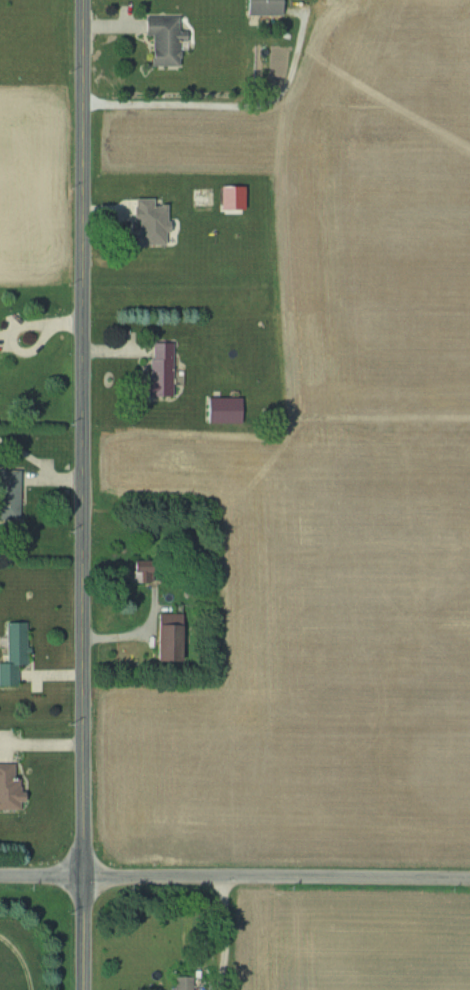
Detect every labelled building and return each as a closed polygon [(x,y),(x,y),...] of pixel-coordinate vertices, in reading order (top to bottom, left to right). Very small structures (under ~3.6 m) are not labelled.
[(243,15),(282,15),(282,0),(243,0),(243,15)] [(174,66),(174,17),(140,17),(140,35),(147,35),(147,66),(174,66)] [(162,200),(130,200),(130,245),(162,245),(162,200)] [(167,395),(167,341),(145,341),(145,395),(167,395)] [(235,422),(235,397),(204,397),(204,422),(235,422)] [(0,469),(0,518),(16,518),(16,469),(0,469)] [(149,582),(149,560),(128,560),(128,582),(149,582)] [(152,661),(179,661),(178,614),(151,614),(152,661)] [(0,663),(0,685),(12,685),(13,664),(21,664),(22,622),(3,622),(2,663),(0,663)] [(16,809),(15,764),(0,764),(0,809),(16,809)] [(193,976),(173,976),(173,989),(193,989),(193,976)]
